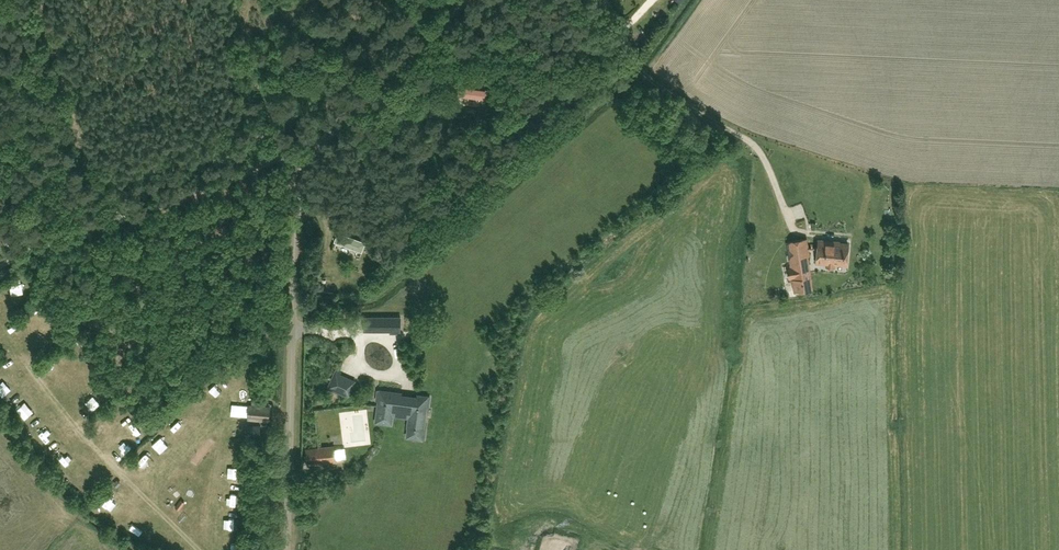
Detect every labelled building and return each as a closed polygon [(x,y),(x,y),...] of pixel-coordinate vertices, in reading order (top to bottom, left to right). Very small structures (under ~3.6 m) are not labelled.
[(459,87),(458,96),(484,99),(485,90),(459,87)] [(364,243),(338,233),(334,242),(361,252),(364,243)] [(782,258),(790,257),(796,291),(834,285),(832,275),(812,279),(808,255),(809,255),(807,240),(788,243),(789,250),(781,251),(782,258)] [(833,262),(847,264),(848,245),(835,244),(836,242),(818,241),(816,262),(826,263),(826,265),(833,265),(833,262)] [(9,301),(4,293),(0,296),(0,306),(9,301)] [(21,333),(31,326),(25,316),(15,323),(21,333)] [(390,333),(400,333),(400,317),(364,317),(364,331),(390,330),(390,333)] [(320,327),(318,334),(330,337),(332,330),(320,327)] [(46,367),(51,377),(62,372),(57,362),(46,367)] [(348,397),(355,381),(342,375),(343,373),(338,371),(329,389),(348,397)] [(5,394),(15,387),(6,375),(0,379),(0,387),(5,394)] [(99,386),(104,396),(112,391),(107,381),(99,386)] [(423,428),(426,404),(429,404),(430,397),(417,395),(417,398),(401,395),(401,393),(378,390),(376,401),(379,401),(376,421),(391,424),(392,414),(409,417),(408,427),(408,428),(407,436),(416,438),(424,439),(424,438),(422,438),(423,433),(425,434),(425,429),(423,428)] [(22,415),(32,411),(26,399),(17,403),(22,415)] [(267,407),(250,405),(248,419),(266,421),(267,407)] [(194,413),(182,413),(182,422),(194,422),(194,413)] [(124,422),(136,428),(140,420),(127,414),(124,422)] [(109,425),(104,418),(95,423),(100,431),(109,425)] [(39,421),(33,427),(41,435),(47,429),(39,421)] [(260,426),(245,425),(244,436),(259,437),(260,426)] [(166,437),(179,437),(179,428),(166,428),(166,437)] [(127,453),(137,443),(132,438),(122,448),(127,453)] [(149,454),(164,454),(164,445),(150,445),(149,454)] [(335,446),(326,447),(308,450),(310,466),(338,462),(335,446)] [(72,472),(80,466),(72,455),(64,461),(72,472)] [(144,469),(143,460),(134,462),(136,470),(144,469)] [(80,471),(79,481),(90,482),(91,471),(80,471)] [(113,509),(123,499),(114,491),(105,501),(113,509)] [(235,510),(226,516),(230,523),(239,518),(235,510)] [(143,520),(137,531),(149,538),(155,527),(143,520)] [(230,533),(224,539),(231,546),(237,540),(230,533)]
